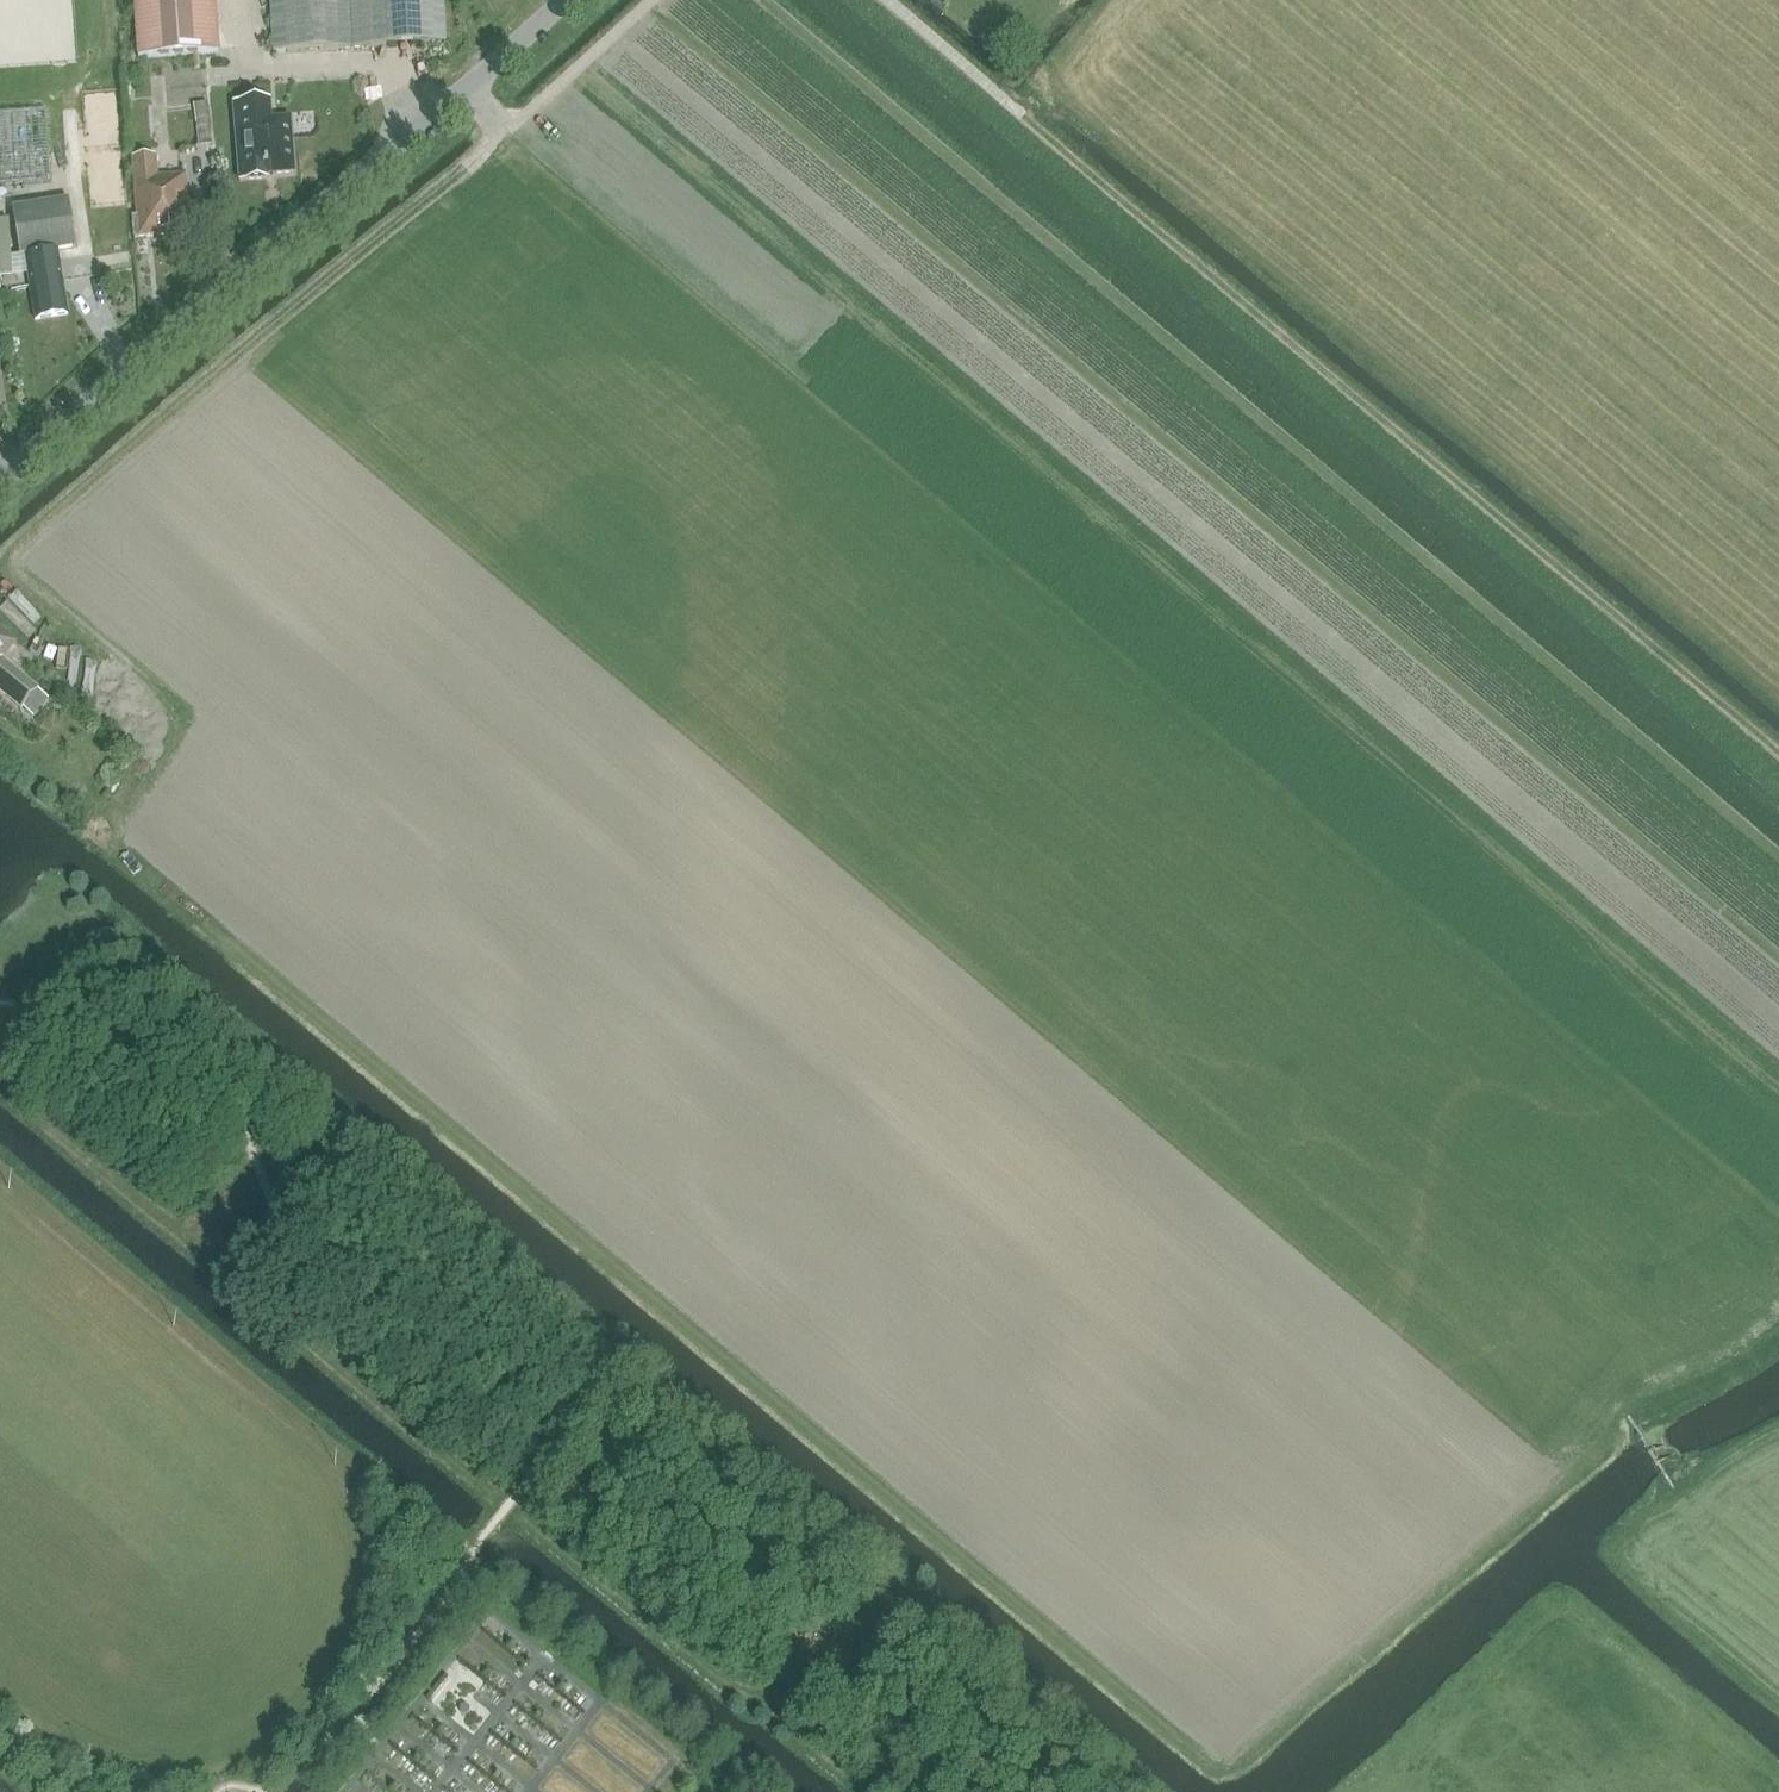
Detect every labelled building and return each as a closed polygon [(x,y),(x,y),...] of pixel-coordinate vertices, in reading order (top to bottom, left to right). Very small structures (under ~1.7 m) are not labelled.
[(11,22),(12,0),(0,0),(0,22),(11,22)] [(227,48),(218,49),(214,0),(134,0),(138,58),(218,53),(219,60),(228,59),(227,48)] [(273,53),(445,44),(443,0),(271,0),(273,53)] [(268,101),(233,103),(237,180),(265,179),(265,175),(292,173),(289,119),(270,120),(268,101)] [(46,108),(0,112),(0,186),(52,182),(46,108)] [(133,216),(134,237),(190,232),(185,174),(157,176),(156,157),(132,158),(137,216),(133,216)] [(68,314),(58,252),(55,252),(55,249),(76,245),(69,198),(12,207),(18,238),(13,239),(16,257),(25,255),(36,319),(68,314)] [(0,220),(0,275),(13,274),(9,220),(0,220)] [(20,708),(36,689),(2,660),(15,645),(0,632),(0,691),(20,708)]
